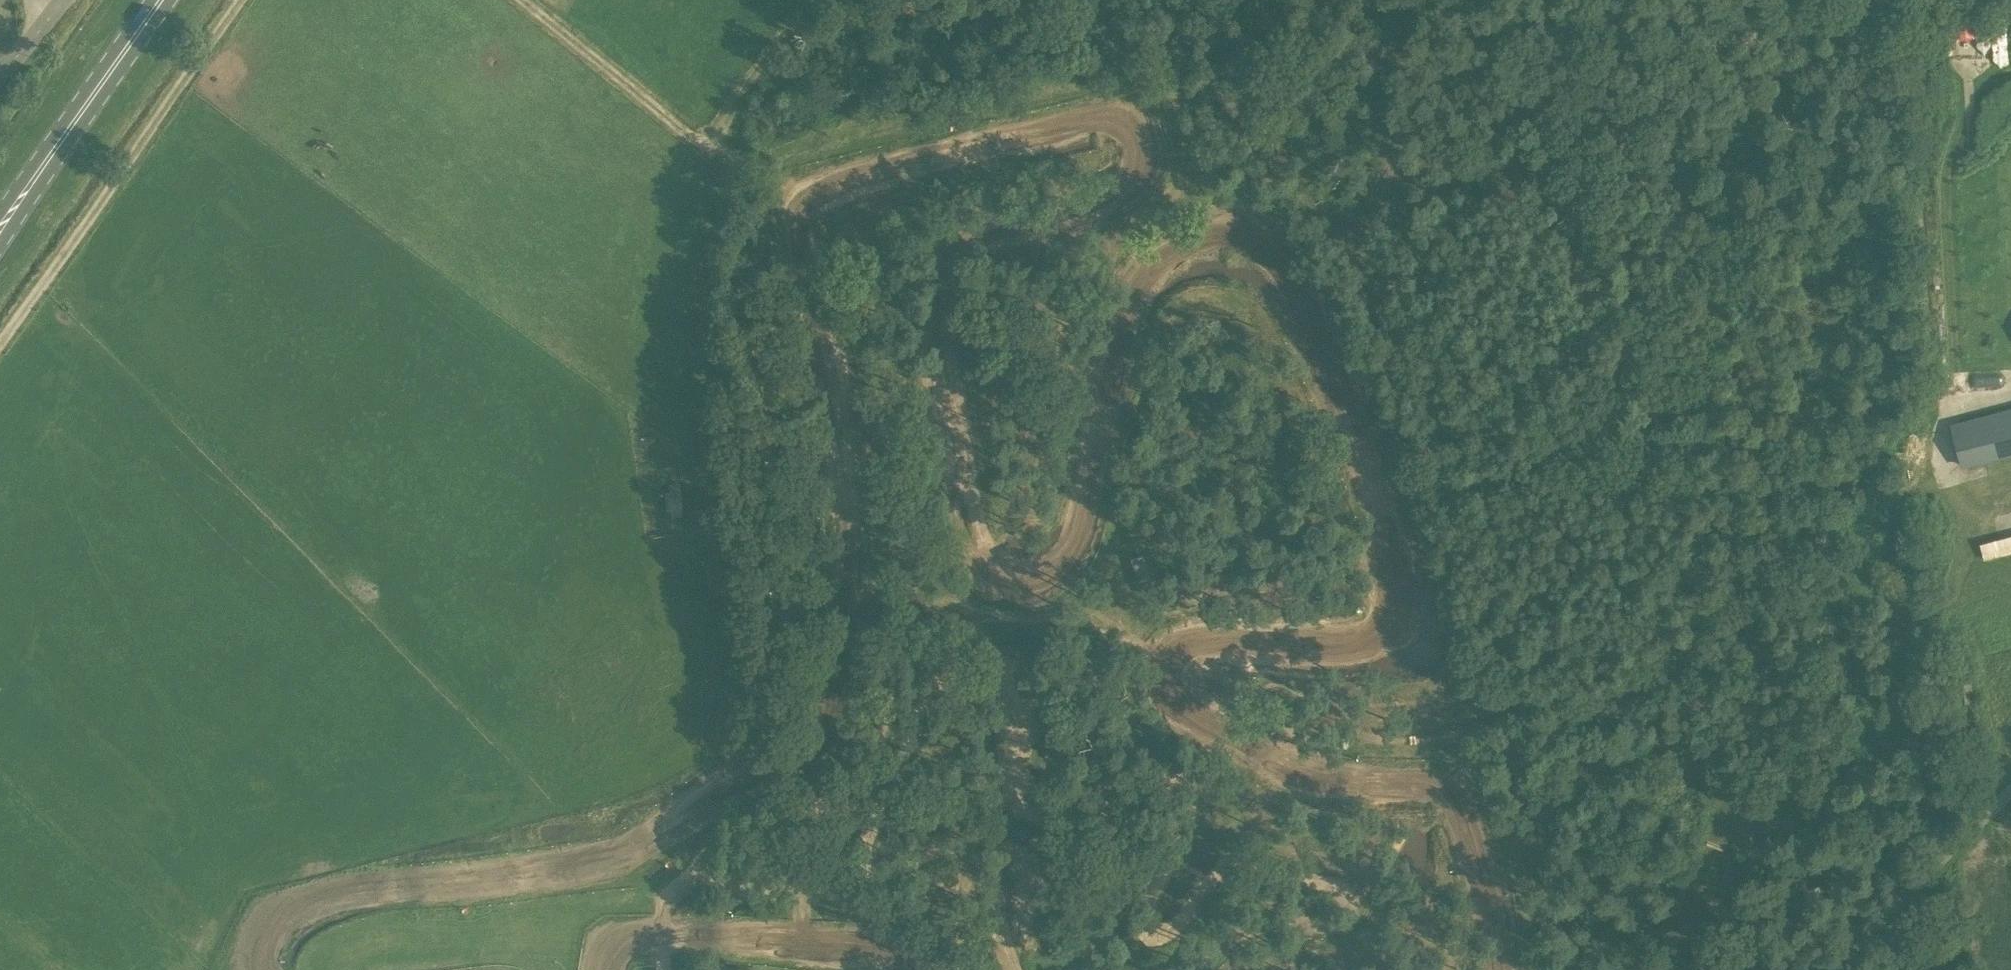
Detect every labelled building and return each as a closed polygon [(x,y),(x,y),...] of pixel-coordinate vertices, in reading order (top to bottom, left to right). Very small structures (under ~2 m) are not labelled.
[(1952,432),(1962,466),(2010,454),(2010,417),(1952,432)] [(1983,542),(1987,558),(2010,552),(2010,535),(1983,542)]
